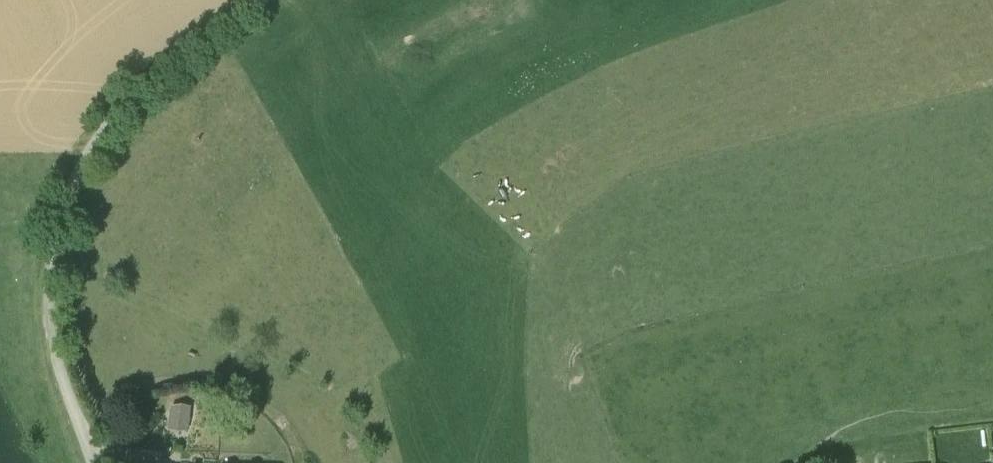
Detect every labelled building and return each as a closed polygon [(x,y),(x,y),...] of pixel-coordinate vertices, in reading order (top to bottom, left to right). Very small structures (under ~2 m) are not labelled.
[(194,427),(193,401),(172,402),(173,428),(194,427)]
